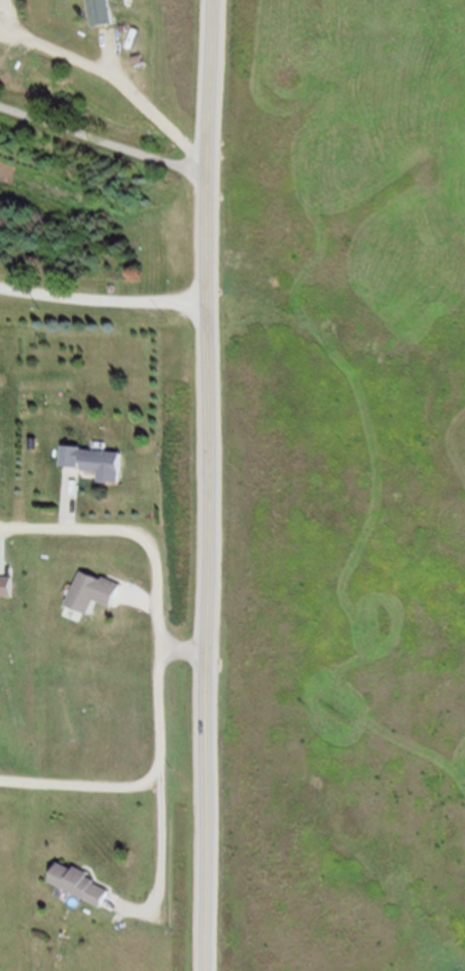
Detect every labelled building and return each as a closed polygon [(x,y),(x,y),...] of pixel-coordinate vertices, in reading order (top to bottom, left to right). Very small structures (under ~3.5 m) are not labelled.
[(95,32),(116,30),(115,0),(93,0),(95,32)] [(126,484),(129,452),(68,446),(66,467),(104,471),(103,482),(126,484)] [(112,502),(93,504),(92,488),(64,488),(62,470),(111,470),(112,502)] [(2,566),(1,551),(0,551),(0,585),(29,586),(29,566),(2,566)] [(77,605),(100,612),(104,600),(121,606),(128,584),(88,571),(77,605)] [(22,596),(22,576),(0,576),(0,596),(22,596)] [(89,621),(113,593),(140,615),(131,630),(120,621),(107,638),(89,621)] [(51,881),(107,907),(115,888),(92,878),(94,874),(61,859),(51,881)] [(89,889),(134,924),(121,944),(77,909),(89,889)]
